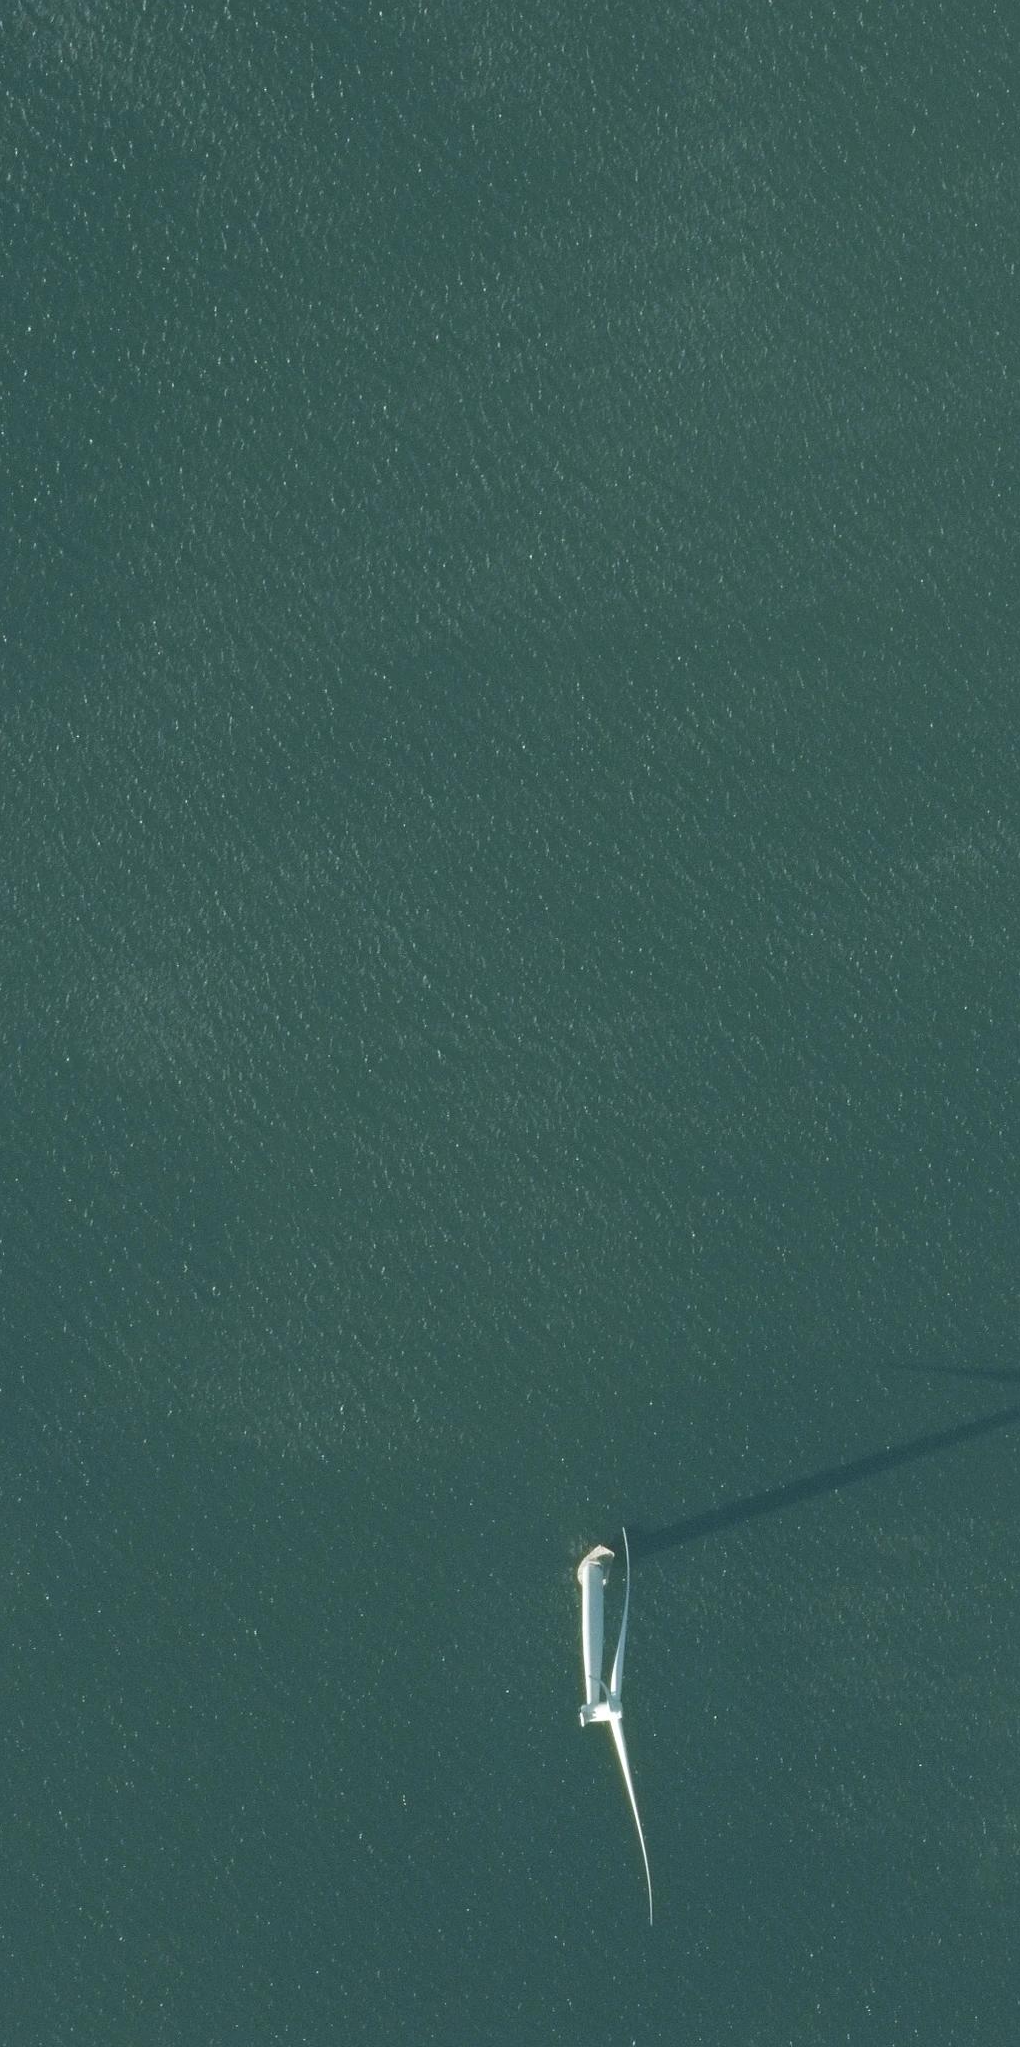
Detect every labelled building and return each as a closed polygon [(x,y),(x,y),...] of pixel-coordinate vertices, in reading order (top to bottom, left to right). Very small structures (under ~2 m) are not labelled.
[(584,1565),(582,1569),(583,1574),(586,1578),(591,1580),(595,1580),(599,1577),(602,1573),(602,1568),(600,1564),(596,1561),(592,1560),(587,1561),(584,1565)]
